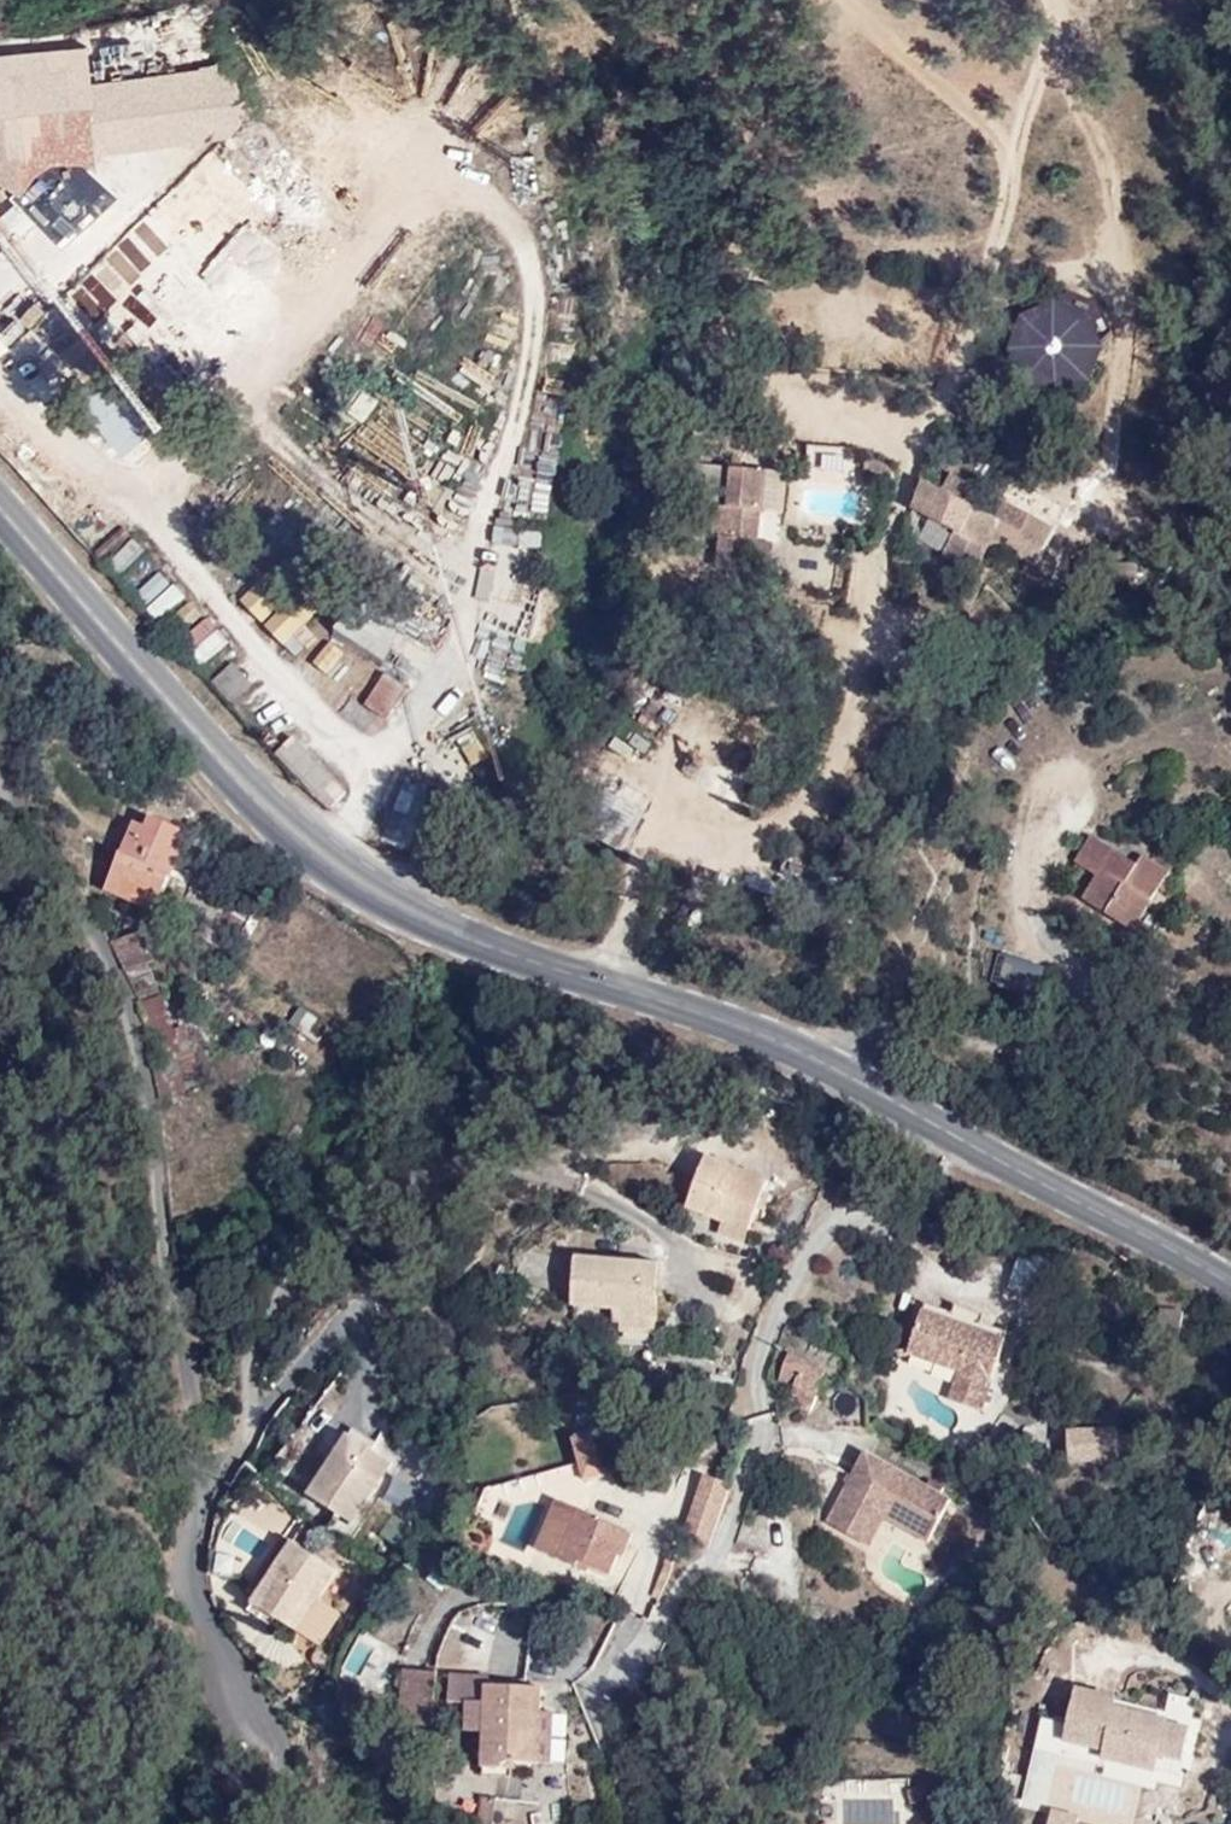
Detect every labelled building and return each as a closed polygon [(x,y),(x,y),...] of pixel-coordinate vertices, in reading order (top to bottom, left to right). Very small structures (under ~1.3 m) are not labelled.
[(200,79),(59,99),(64,135),(90,132),(95,169),(194,154),(192,145),(226,139),(246,111),(227,71),(200,74),(200,79)] [(43,221),(88,175),(65,151),(19,197),(43,221)] [(258,250),(306,258),(320,181),(250,169),(240,227),(261,231),(258,250)] [(120,208),(88,175),(43,221),(33,231),(65,262),(120,208)] [(0,211),(0,229),(7,239),(25,228),(10,205),(0,211)] [(1097,377),(1092,298),(1010,304),(1015,382),(1097,377)] [(113,446),(148,425),(106,358),(71,380),(113,446)] [(758,584),(761,552),(768,483),(745,481),(745,470),(737,470),(736,480),(698,476),(694,516),(700,518),(699,530),(701,541),(707,547),(722,548),(721,581),(758,584)] [(870,493),(876,493),(886,472),(871,471),(870,493)] [(886,472),(876,493),(885,493),(886,490),(897,491),(898,483),(892,475),(886,472)] [(946,565),(960,573),(985,520),(945,500),(940,509),(924,500),(917,518),(959,541),(946,565)] [(985,520),(960,573),(978,582),(1008,532),(985,520)] [(121,522),(94,550),(119,573),(145,546),(121,522)] [(540,550),(542,527),(493,522),(491,545),(540,550)] [(773,554),(761,552),(758,584),(770,585),(773,554)] [(164,569),(135,589),(154,618),(184,598),(164,569)] [(267,636),(292,612),(270,590),(246,615),(267,636)] [(419,626),(372,595),(340,642),(387,675),(419,626)] [(290,659),(324,626),(305,606),(270,640),(290,659)] [(205,615),(181,639),(205,662),(229,638),(205,615)] [(232,699),(251,686),(234,663),(215,676),(232,699)] [(410,702),(390,689),(372,718),(391,731),(410,702)] [(454,733),(469,764),(486,755),(472,725),(454,733)] [(301,752),(287,765),(336,818),(350,805),(301,752)] [(398,788),(384,829),(403,835),(417,795),(398,788)] [(610,807),(610,802),(609,802),(585,842),(594,847),(603,834),(610,807)] [(625,810),(610,802),(610,807),(603,834),(594,847),(608,854),(610,852),(620,834),(625,810)] [(647,822),(625,810),(620,834),(610,852),(608,854),(626,863),(647,822)] [(1093,905),(1142,936),(1154,917),(1170,893),(1177,898),(1184,885),(1175,880),(1179,875),(1152,861),(1146,869),(1099,842),(1085,868),(1107,882),(1093,905)] [(143,919),(195,932),(205,896),(198,893),(208,852),(182,844),(178,859),(163,853),(143,919)] [(1033,992),(1042,962),(1005,950),(995,980),(1033,992)] [(162,997),(178,1093),(203,1087),(182,995),(190,991),(178,961),(151,969),(162,997)] [(288,1027),(320,1040),(328,1020),(296,1007),(288,1027)] [(663,1222),(696,1236),(723,1247),(743,1194),(685,1172),(663,1222)] [(1018,1247),(1007,1286),(1027,1292),(1038,1253),(1018,1247)] [(599,1341),(636,1340),(633,1284),(549,1286),(551,1337),(599,1337),(599,1341)] [(894,1309),(977,1333),(979,1324),(954,1318),(956,1308),(925,1300),(923,1308),(897,1299),(894,1309)] [(957,1404),(977,1333),(894,1309),(882,1349),(935,1365),(926,1396),(957,1404)] [(637,1353),(636,1340),(599,1341),(599,1351),(637,1353)] [(777,1364),(768,1389),(762,1405),(787,1414),(799,1372),(777,1364)] [(1065,1424),(1067,1460),(1118,1457),(1116,1421),(1065,1424)] [(594,1423),(570,1429),(581,1475),(605,1470),(594,1423)] [(861,1498),(917,1525),(933,1492),(845,1451),(810,1523),(842,1539),(861,1498)] [(586,1504),(570,1461),(550,1469),(564,1511),(586,1504)] [(390,1489),(349,1462),(314,1519),(350,1546),(390,1489)] [(710,1491),(684,1483),(667,1548),(691,1555),(710,1491)] [(712,1491),(710,1491),(691,1555),(692,1555),(712,1491)] [(913,1534),(917,1525),(861,1498),(842,1539),(851,1543),(866,1512),(913,1534)] [(242,1535),(233,1552),(266,1575),(278,1556),(242,1535)] [(613,1560),(544,1537),(525,1591),(569,1607),(571,1597),(599,1606),(613,1560)] [(260,1613),(303,1641),(321,1612),(341,1579),(297,1553),(260,1613)] [(321,1612),(303,1641),(326,1656),(345,1625),(321,1612)] [(357,1633),(341,1669),(357,1676),(373,1640),(357,1633)] [(547,1780),(545,1701),(497,1703),(499,1787),(516,1788),(518,1781),(547,1780)] [(553,1701),(545,1701),(547,1780),(566,1780),(561,1725),(554,1725),(553,1701)] [(448,1756),(443,1706),(414,1707),(419,1758),(448,1756)] [(1161,1739),(1082,1713),(1064,1765),(1153,1796),(1168,1752),(1158,1749),(1161,1739)]
